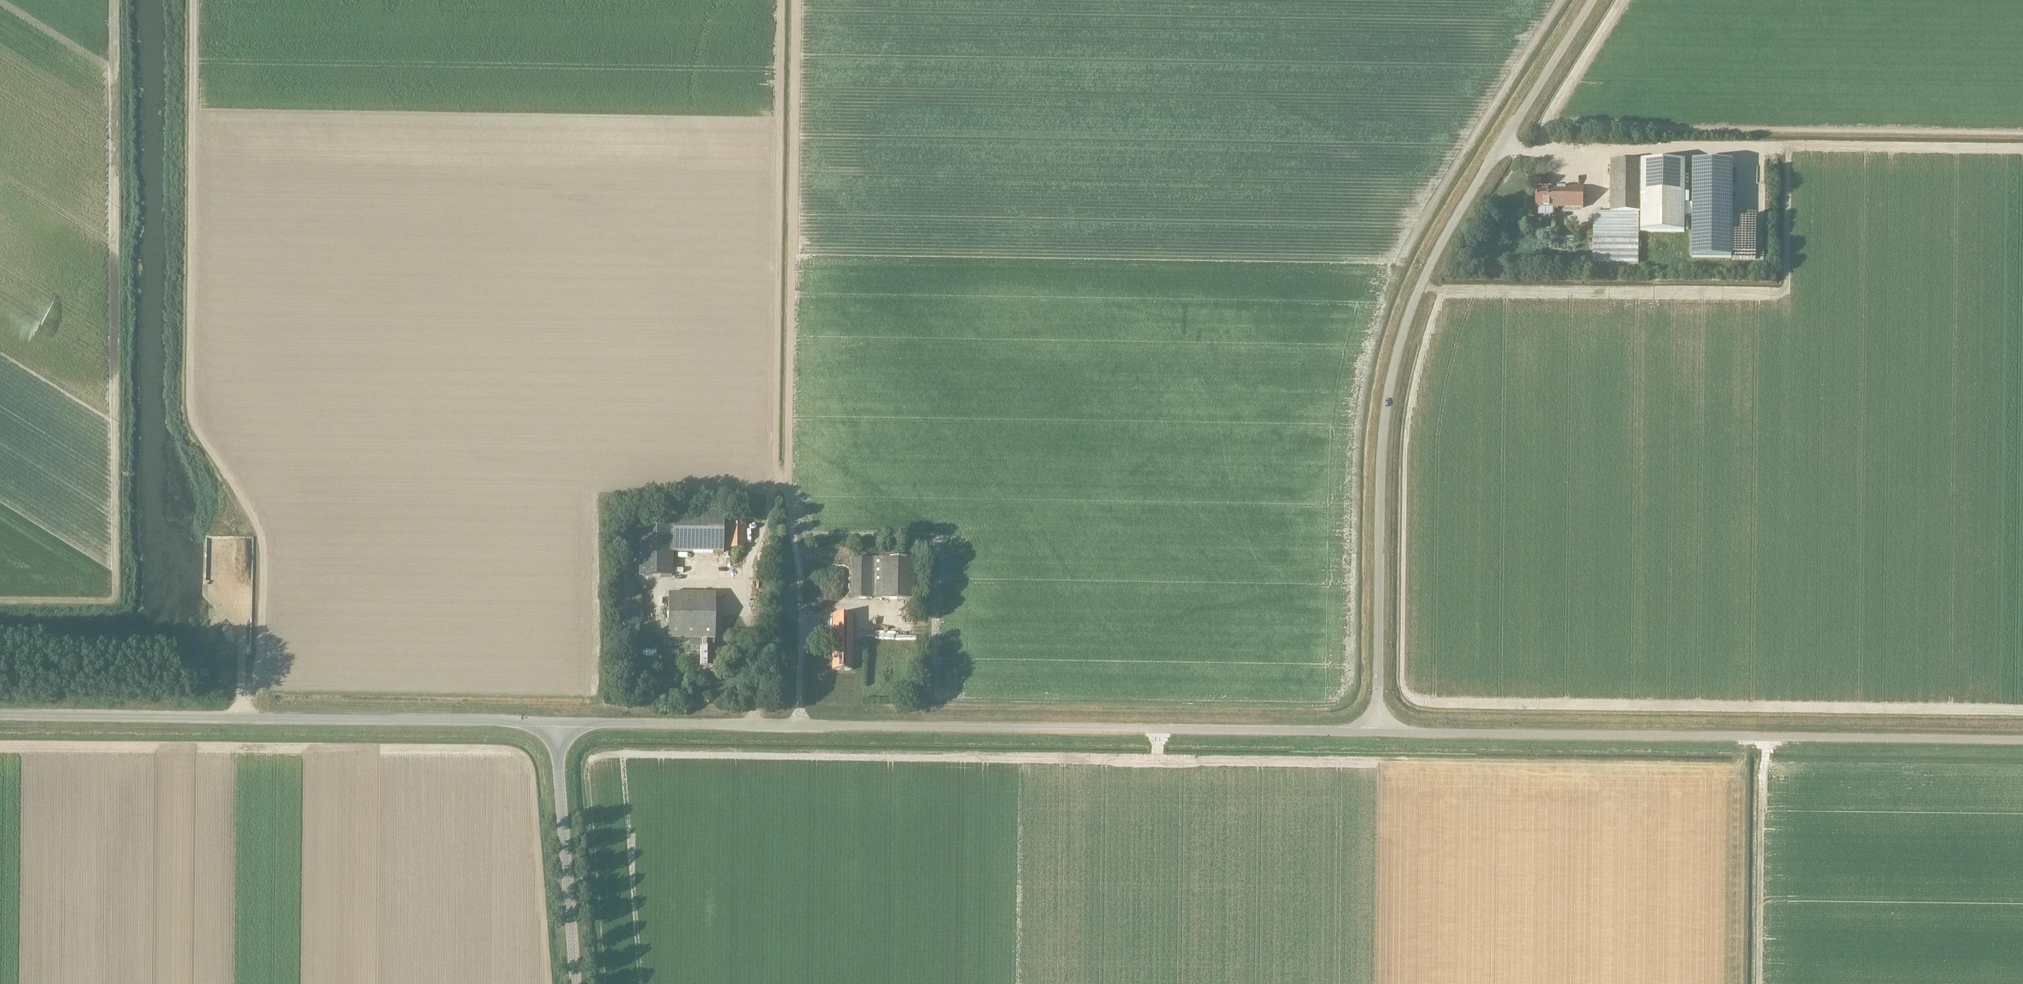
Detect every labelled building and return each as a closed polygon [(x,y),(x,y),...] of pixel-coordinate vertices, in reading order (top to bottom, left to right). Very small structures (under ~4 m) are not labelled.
[(1685,161),(1675,161),(1611,161),(1610,212),(1593,212),(1592,263),(1638,263),(1638,212),(1641,212),(1641,231),(1684,232),(1684,217),(1684,216),(1684,204),(1684,199),(1689,199),(1690,186),(1684,186),(1685,161)] [(1692,205),(1684,204),(1684,216),(1692,216),(1692,258),(1731,258),(1732,162),(1693,161),(1692,205)] [(1536,187),(1536,207),(1583,207),(1583,187),(1565,187),(1565,186),(1557,186),(1557,187),(1536,187)] [(1587,272),(1587,267),(1579,267),(1578,280),(1595,280),(1595,273),(1587,272)] [(801,328),(799,333),(805,337),(808,332),(801,328)] [(672,519),(639,519),(639,575),(671,575),(672,552),(723,552),(723,511),(672,511),(672,519)] [(745,548),(746,524),(725,523),(724,548),(745,548)] [(913,599),(913,558),(881,557),(880,599),(913,599)] [(871,598),(872,558),(851,558),(850,598),(871,598)] [(734,569),(734,559),(719,560),(719,570),(734,569)] [(714,649),(715,604),(715,593),(669,593),(668,638),(690,638),(689,651),(700,651),(700,667),(713,667),(713,649),(714,649)] [(851,670),(852,614),(832,614),(832,632),(831,632),(831,640),(832,640),(831,670),(851,670)]
